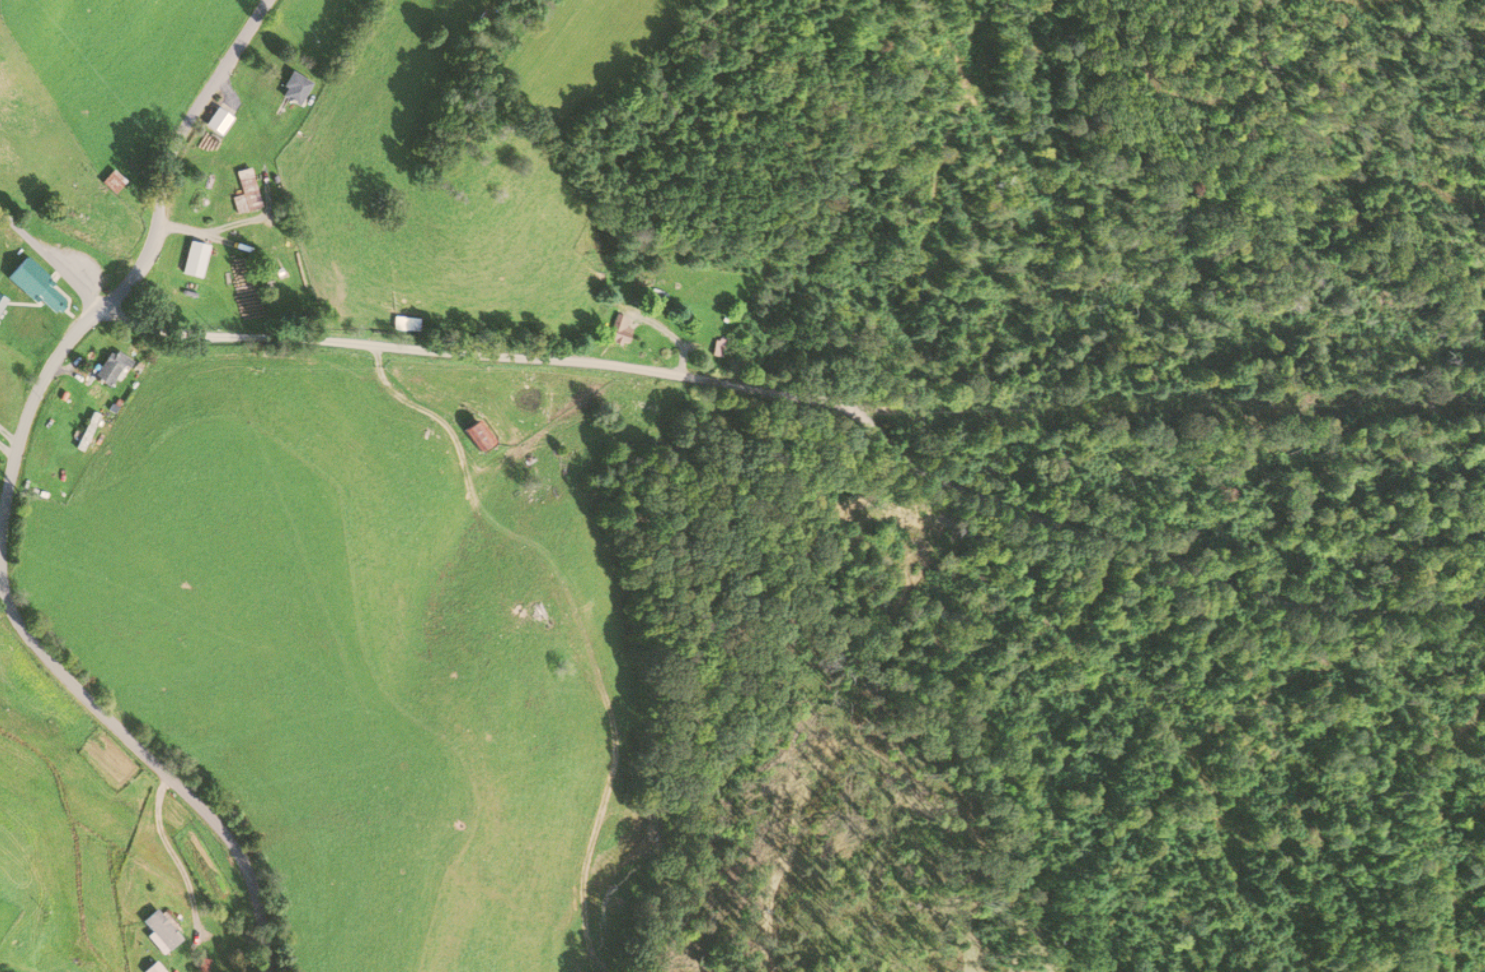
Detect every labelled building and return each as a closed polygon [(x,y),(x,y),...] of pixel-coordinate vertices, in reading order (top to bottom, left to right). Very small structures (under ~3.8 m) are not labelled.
[(277,94),(296,107),(311,85),(292,72),(277,94)] [(203,126),(219,136),(231,117),(216,107),(203,126)] [(234,213),(259,207),(249,169),(235,173),(241,196),(231,198),(234,213)] [(113,195),(125,182),(112,170),(100,182),(113,195)] [(6,276),(52,320),(69,302),(23,258),(6,276)] [(605,339),(622,346),(632,322),(615,316),(605,339)] [(418,332),(418,318),(393,318),(393,332),(418,332)] [(718,357),(721,342),(713,341),(711,356),(718,357)] [(93,374),(106,387),(127,365),(114,352),(93,374)] [(74,448),(86,454),(102,417),(90,412),(74,448)] [(493,447),(479,421),(463,430),(477,455),(493,447)] [(170,950),(182,936),(151,910),(139,924),(170,950)] [(154,961),(142,971),(164,971),(154,961)]
